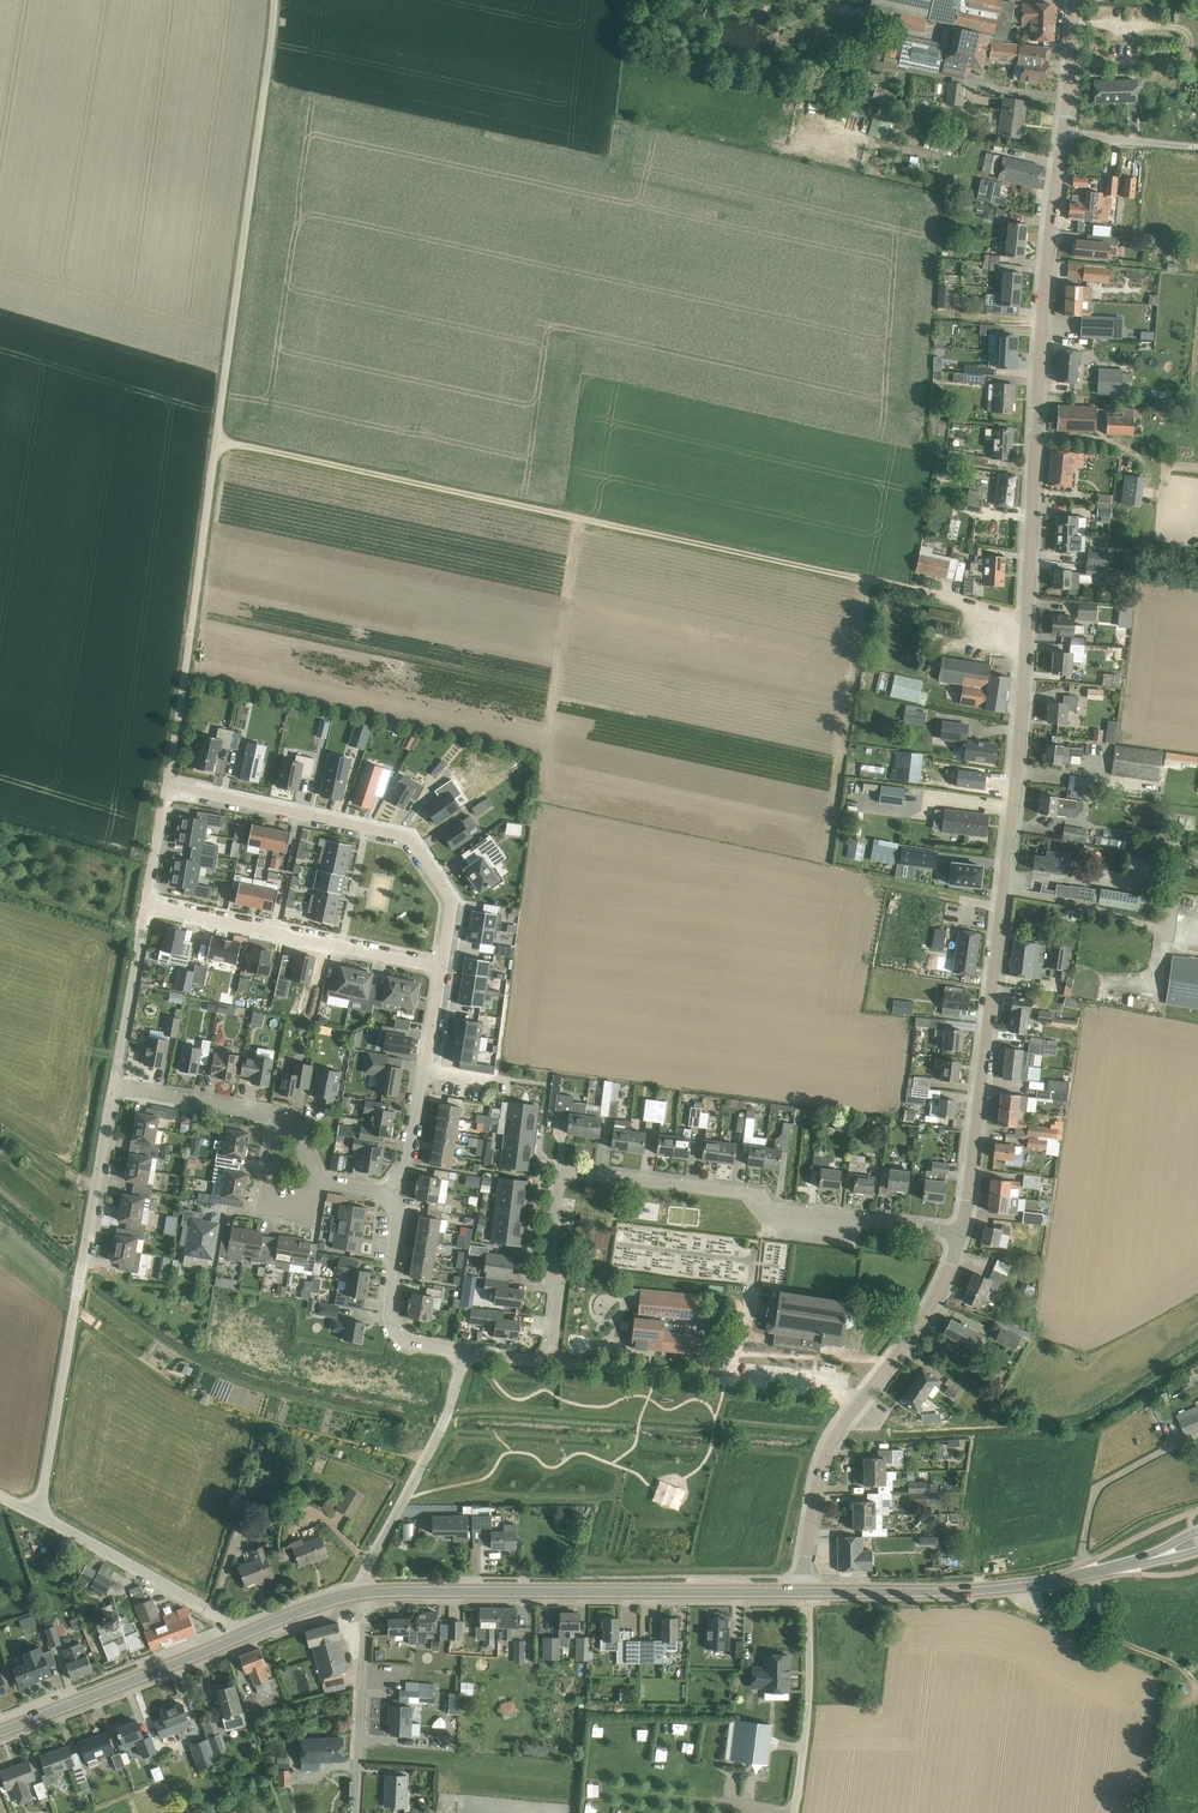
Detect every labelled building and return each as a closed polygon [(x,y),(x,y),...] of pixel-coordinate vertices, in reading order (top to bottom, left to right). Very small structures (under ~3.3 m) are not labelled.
[(949,25),(950,24),(1008,37),(1011,23),(1022,23),(1022,27),(1032,27),(1032,41),(1053,41),(1054,5),(1032,5),(1022,5),(1015,5),(1016,3),(1001,0),(872,0),(870,7),(949,25)] [(901,15),(899,28),(924,33),(926,20),(901,15)] [(950,24),(949,25),(943,49),(904,40),(899,61),(877,56),(876,62),(871,61),(868,72),(895,78),(898,67),(908,68),(909,66),(943,74),(943,75),(966,79),(969,68),(984,71),(985,63),(991,64),(991,59),(1022,64),(1021,81),(1046,83),(1048,62),(1045,62),(1046,51),(1020,49),(1021,44),(1005,42),(1006,40),(1007,40),(1008,37),(950,24)] [(886,48),(885,56),(896,59),(898,51),(886,48)] [(1138,102),(1137,80),(1094,81),(1095,103),(1138,102)] [(946,103),(962,106),(965,84),(949,82),(946,103)] [(877,87),(873,99),(894,105),(897,93),(877,87)] [(1023,123),(1026,102),(1004,99),(1000,136),(1019,137),(1021,123),(1023,123)] [(873,118),(869,134),(887,139),(892,123),(873,118)] [(985,134),(995,135),(996,126),(987,124),(985,134)] [(1085,149),(1075,151),(1079,165),(1088,161),(1085,149)] [(997,175),(1001,157),(986,154),(982,172),(997,175)] [(1038,188),(1043,166),(1002,157),(997,179),(1038,188)] [(1118,177),(1107,175),(1105,195),(1116,197),(1118,177)] [(1087,187),(1087,179),(1072,177),(1071,185),(1087,187)] [(1125,177),(1123,197),(1134,198),(1136,179),(1125,177)] [(1086,201),(1085,220),(1100,221),(1107,221),(1108,211),(1110,211),(1112,198),(1102,197),(1103,194),(1089,193),(1089,202),(1086,201)] [(1085,220),(1086,201),(1084,201),(1084,195),(1074,194),(1074,201),(1070,201),(1069,219),(1085,220)] [(984,217),(993,219),(995,210),(986,207),(984,217)] [(996,216),(1010,219),(1012,212),(997,208),(996,216)] [(1007,239),(1025,241),(1027,224),(1009,223),(1007,239)] [(1092,235),(1093,235),(1111,237),(1112,227),(1093,225),(1092,235)] [(1092,242),(1077,241),(1075,256),(1108,260),(1109,245),(1118,246),(1119,238),(1093,235),(1092,242)] [(1023,258),(1025,241),(1007,239),(1006,257),(1023,258)] [(991,256),(990,264),(1000,264),(1000,257),(991,256)] [(1167,271),(1179,272),(1179,264),(1167,263),(1167,271)] [(999,272),(1000,264),(990,264),(990,271),(999,272)] [(1111,269),(1084,267),(1083,280),(1109,283),(1110,278),(1111,270),(1111,269)] [(1140,273),(1131,271),(1130,279),(1138,280),(1140,273)] [(1003,289),(1021,290),(1022,273),(1004,272),(1003,289)] [(941,283),(957,284),(958,276),(941,275),(941,283)] [(1067,285),(1066,300),(1083,301),(1091,301),(1091,286),(1067,285)] [(1021,290),(1003,289),(1001,306),(1019,307),(1021,290)] [(1149,304),(1158,305),(1159,295),(1150,294),(1149,304)] [(1083,301),(1066,300),(1065,315),(1082,316),(1091,317),(1091,316),(1091,310),(1083,310),(1083,301)] [(977,311),(986,312),(987,304),(978,303),(977,311)] [(997,313),(998,305),(987,304),(986,312),(997,313)] [(1114,317),(1091,316),(1091,317),(1082,316),(1081,338),(1113,339),(1114,317)] [(997,351),(1017,352),(1018,336),(999,335),(1000,325),(981,324),(980,335),(990,336),(988,351),(989,351),(997,351)] [(946,345),(947,336),(935,335),(935,345),(946,345)] [(1083,351),(1060,350),(1058,382),(1076,383),(1077,361),(1082,361),(1083,351)] [(997,351),(989,351),(989,367),(1016,368),(1017,352),(997,351)] [(964,373),(984,374),(985,365),(965,364),(965,366),(964,373)] [(1099,368),(1098,395),(1122,397),(1122,395),(1123,373),(1124,369),(1099,368)] [(934,371),(933,379),(941,380),(942,372),(934,371)] [(984,384),(984,374),(964,373),(963,383),(984,384)] [(1015,385),(996,384),(995,400),(988,400),(988,411),(995,411),(1012,413),(1012,402),(1011,401),(1011,397),(1014,397),(1015,385)] [(935,401),(935,410),(942,410),(943,402),(935,401)] [(1143,401),(1132,401),(1132,412),(1108,411),(1107,435),(1142,436),(1143,401)] [(1154,401),(1152,416),(1173,420),(1175,406),(1167,405),(1167,403),(1154,401)] [(1097,407),(1058,405),(1057,430),(1096,431),(1097,407)] [(1011,459),(1012,431),(986,430),(986,441),(991,441),(991,458),(1011,459)] [(967,461),(969,454),(949,451),(948,455),(940,454),(941,447),(934,446),(933,455),(967,461)] [(1084,454),(1053,450),(1049,485),(1071,487),(1073,466),(1083,467),(1084,454)] [(989,457),(969,454),(967,461),(988,465),(989,457)] [(954,463),(939,461),(936,473),(951,475),(954,463)] [(1121,504),(1141,507),(1145,477),(1125,474),(1121,504)] [(1019,476),(996,475),(995,503),(1016,505),(1019,476)] [(983,493),(968,490),(964,509),(980,512),(983,493)] [(1112,506),(1098,505),(1098,507),(1097,507),(1097,517),(1111,517),(1112,506)] [(1057,535),(1081,536),(1086,536),(1086,526),(1087,518),(1078,517),(1058,516),(1057,535)] [(1080,552),(1081,536),(1057,535),(1057,551),(1075,552),(1076,551),(1080,552)] [(981,555),(982,547),(970,546),(969,554),(974,555),(974,562),(969,561),(969,569),(1005,570),(1005,557),(981,555)] [(950,559),(920,552),(916,571),(946,577),(948,571),(956,572),(959,559),(951,558),(950,559)] [(1111,554),(1094,552),(1094,558),(1087,557),(1086,564),(1110,567),(1111,554)] [(1071,570),(1056,570),(1055,588),(1067,589),(1067,594),(1079,595),(1079,580),(1091,581),(1092,576),(1120,578),(1120,571),(1086,567),(1085,574),(1079,574),(1080,572),(1071,572),(1071,570)] [(969,569),(965,569),(965,577),(985,578),(984,585),(1004,586),(1005,570),(969,569)] [(1096,616),(1097,602),(1078,602),(1078,615),(1096,616)] [(930,608),(927,624),(956,630),(959,613),(930,608)] [(1074,626),(1075,616),(1053,616),(1053,634),(1085,635),(1085,626),(1074,626)] [(1084,663),(1085,645),(1071,644),(1070,654),(1053,652),(1052,673),(1072,674),(1073,662),(1084,663)] [(991,665),(942,656),(938,681),(963,685),(960,704),(984,708),(984,709),(1005,712),(1010,677),(989,675),(991,665)] [(881,671),(875,693),(925,705),(927,693),(921,692),(923,681),(925,682),(926,676),(913,674),(913,678),(881,671)] [(1113,675),(1112,686),(1120,686),(1121,675),(1113,675)] [(1087,688),(1087,699),(1103,700),(1104,689),(1087,688)] [(1064,705),(1050,703),(1048,722),(1065,724),(1066,710),(1076,711),(1078,696),(1065,695),(1064,705)] [(915,724),(924,724),(926,712),(917,711),(915,724)] [(317,736),(327,738),(330,722),(321,720),(317,736)] [(357,724),(350,745),(364,749),(371,727),(357,722),(357,724)] [(967,758),(994,762),(994,761),(996,745),(985,743),(966,741),(965,741),(967,725),(942,722),(940,739),(947,740),(961,743),(961,748),(966,748),(965,749),(964,758),(967,758)] [(199,763),(197,769),(213,772),(218,750),(221,750),(222,747),(230,749),(234,731),(219,728),(217,738),(211,737),(208,747),(199,745),(195,762),(199,763)] [(235,729),(230,750),(238,752),(243,731),(235,729)] [(1103,730),(1094,729),(1093,740),(1102,742),(1103,730)] [(415,738),(409,735),(406,740),(412,743),(415,738)] [(247,744),(239,778),(259,782),(267,749),(247,744)] [(1062,745),(1047,744),(1045,762),(1061,764),(1070,764),(1070,756),(1083,757),(1083,747),(1062,746),(1062,745)] [(1163,752),(1115,745),(1112,774),(1159,782),(1163,752)] [(891,779),(918,782),(921,754),(895,751),(891,779)] [(282,757),(276,785),(293,789),(298,768),(306,769),(309,756),(294,752),(292,760),(282,757)] [(1197,765),(1197,756),(1166,752),(1165,760),(1197,765)] [(329,763),(321,795),(342,800),(349,767),(329,763)] [(363,767),(352,801),(369,805),(379,774),(387,776),(390,766),(382,765),(380,770),(363,767)] [(437,777),(442,771),(437,767),(433,773),(437,777)] [(861,769),(860,777),(885,780),(886,772),(861,769)] [(958,769),(956,786),(985,790),(987,773),(958,769)] [(390,799),(405,807),(412,795),(418,798),(426,785),(405,773),(390,799)] [(1087,778),(1070,776),(1068,789),(1091,792),(1093,782),(1087,781),(1087,778)] [(440,799),(426,809),(436,824),(460,808),(454,799),(462,794),(452,779),(435,791),(440,799)] [(880,802),(904,805),(907,787),(882,784),(880,802)] [(1058,797),(1042,795),(1040,813),(1067,816),(1068,807),(1076,808),(1076,799),(1058,797)] [(483,801),(472,808),(477,815),(488,808),(483,801)] [(986,837),(989,815),(946,810),(943,832),(986,837)] [(177,829),(199,834),(201,824),(215,827),(217,816),(192,811),(190,818),(180,816),(179,819),(177,818),(176,825),(178,826),(177,829)] [(442,835),(452,850),(470,838),(465,831),(474,825),(468,817),(442,835)] [(522,824),(507,821),(506,827),(510,833),(520,834),(522,824)] [(249,845),(261,848),(266,826),(253,823),(252,828),(246,827),(242,846),(248,848),(249,845)] [(1086,842),(1088,829),(1065,825),(1063,838),(1086,842)] [(279,829),(266,826),(261,848),(274,850),(279,829)] [(1155,827),(1150,850),(1166,853),(1170,830),(1155,827)] [(199,834),(177,829),(176,833),(174,832),(173,839),(175,840),(174,843),(184,845),(183,852),(208,858),(211,847),(197,844),(199,834)] [(279,829),(274,850),(287,853),(292,832),(279,829)] [(493,888),(504,880),(488,857),(488,854),(498,847),(490,836),(464,855),(471,865),(465,869),(468,875),(472,881),(472,880),(474,883),(471,884),(477,892),(479,890),(481,892),(491,885),(493,888)] [(1135,844),(1110,839),(1109,846),(1134,852),(1146,854),(1148,840),(1136,838),(1135,844)] [(846,857),(862,860),(866,843),(850,839),(846,857)] [(898,844),(874,839),(870,860),(894,865),(898,844)] [(322,846),(321,854),(349,860),(352,845),(328,840),(326,847),(322,846)] [(1102,852),(1092,847),(1085,862),(1095,866),(1102,852)] [(902,851),(900,867),(936,871),(938,855),(902,851)] [(1046,857),(1035,856),(1033,869),(1064,874),(1067,854),(1047,851),(1046,857)] [(168,871),(190,876),(192,866),(206,869),(208,858),(183,852),(181,860),(171,857),(170,860),(168,860),(167,867),(169,867),(168,871)] [(1163,857),(1132,853),(1130,871),(1160,876),(1163,857)] [(323,864),(322,867),(346,872),(349,860),(321,854),(319,863),(323,864)] [(273,855),(271,866),(277,867),(279,856),(273,855)] [(257,866),(264,868),(265,860),(258,859),(257,866)] [(984,867),(955,865),(953,885),(982,888),(984,867)] [(278,878),(280,872),(270,869),(269,876),(278,878)] [(190,876),(168,871),(167,875),(165,874),(164,881),(166,882),(165,885),(175,887),(174,894),(199,900),(202,888),(188,885),(190,876)] [(248,906),(253,885),(241,882),(242,877),(235,876),(233,888),(239,889),(235,903),(248,906)] [(342,895),(344,885),(315,879),(313,888),(317,889),(316,892),(341,898),(341,894),(342,895)] [(1108,890),(1063,884),(1060,897),(1098,903),(1098,905),(1106,906),(1106,905),(1153,913),(1156,898),(1137,895),(1137,896),(1108,891),(1108,890)] [(266,887),(253,885),(248,906),(261,909),(266,887)] [(266,887),(261,909),(274,912),(279,890),(266,887)] [(310,903),(338,909),(341,898),(316,892),(316,895),(312,895),(310,903)] [(335,925),(338,909),(310,903),(308,911),(312,912),(311,919),(335,925)] [(468,924),(494,928),(495,920),(493,919),(494,912),(470,908),(468,924)] [(492,937),(494,928),(468,924),(467,931),(465,930),(464,938),(466,938),(465,940),(489,944),(490,936),(492,937)] [(172,952),(170,961),(188,965),(192,947),(182,945),(185,931),(181,930),(182,927),(173,925),(172,928),(168,927),(163,950),(172,952)] [(931,948),(941,950),(945,931),(936,929),(931,948)] [(974,975),(980,933),(959,931),(953,973),(974,975)] [(210,933),(206,954),(236,961),(240,940),(239,940),(230,938),(230,937),(221,935),(221,936),(211,934),(211,933),(210,933)] [(1036,943),(1014,940),(1010,975),(1041,979),(1042,965),(1033,964),(1036,943)] [(1060,979),(1066,980),(1069,972),(1073,945),(1053,942),(1050,969),(1062,970),(1060,979)] [(514,946),(494,943),(493,953),(512,956),(514,946)] [(246,960),(244,970),(252,971),(253,968),(269,972),(271,963),(269,963),(271,951),(266,950),(267,948),(253,945),(250,960),(246,960)] [(275,995),(288,998),(292,979),(310,983),(316,954),(298,950),(297,953),(284,950),(275,995)] [(1173,954),(1166,1002),(1197,1007),(1197,958),(1173,954)] [(463,955),(460,971),(486,975),(488,967),(486,966),(487,959),(463,955)] [(351,1000),(358,968),(348,965),(347,968),(342,967),(339,982),(331,980),(328,995),(351,1000)] [(180,968),(176,988),(190,991),(194,971),(180,968)] [(351,1000),(375,1005),(378,990),(369,989),(372,974),(367,973),(368,970),(358,968),(351,1000)] [(458,986),(484,990),(485,988),(486,982),(483,981),(484,975),(486,976),(486,975),(460,971),(461,971),(458,986)] [(1069,972),(1066,980),(1063,995),(1096,1003),(1100,982),(1095,981),(1091,981),(1092,978),(1074,974),(1074,977),(1068,976),(1069,972)] [(399,1004),(405,978),(395,975),(394,978),(389,977),(386,992),(378,990),(375,1005),(383,1006),(384,1001),(399,1004)] [(241,977),(238,991),(244,992),(247,978),(241,977)] [(415,980),(405,978),(399,1004),(407,1006),(406,1012),(413,1013),(419,984),(414,983),(415,980)] [(967,988),(967,985),(948,983),(947,996),(966,999),(966,994),(972,995),(973,989),(967,988)] [(291,1006),(289,1013),(313,1019),(320,987),(306,984),(300,1008),(291,1006)] [(484,990),(458,986),(456,1002),(480,1006),(481,998),(483,999),(484,993),(484,990)] [(183,995),(170,993),(168,1003),(181,1005),(183,995)] [(1013,1011),(1012,1015),(1028,1016),(1029,1011),(1030,1011),(1032,999),(1012,997),(1011,1011),(1013,1011)] [(901,1001),(899,1012),(913,1013),(914,1002),(901,1001)] [(216,1004),(208,1003),(206,1012),(215,1013),(216,1004)] [(253,1010),(250,1023),(261,1025),(263,1012),(253,1010)] [(1026,1033),(1028,1016),(1012,1015),(1010,1032),(1026,1033)] [(169,1017),(166,1034),(176,1036),(179,1019),(169,1017)] [(453,1017),(451,1031),(478,1035),(480,1021),(453,1017)] [(930,1018),(916,1017),(915,1025),(929,1027),(930,1018)] [(410,1029),(411,1020),(396,1018),(395,1027),(410,1029)] [(1052,1018),(1051,1024),(1072,1027),(1073,1020),(1052,1018)] [(385,1051),(409,1055),(411,1039),(395,1037),(396,1029),(382,1026),(381,1034),(388,1035),(385,1051)] [(961,1050),(963,1030),(945,1029),(945,1030),(936,1029),(936,1035),(945,1037),(943,1048),(961,1050)] [(476,1049),(478,1035),(451,1031),(449,1044),(476,1049)] [(169,1040),(150,1037),(145,1064),(164,1067),(169,1040)] [(201,1049),(185,1046),(181,1070),(197,1073),(201,1056),(209,1057),(211,1041),(203,1039),(201,1049)] [(1025,1065),(1029,1066),(1033,1067),(1035,1053),(1044,1054),(1046,1045),(1029,1042),(1028,1051),(1011,1049),(1012,1048),(1007,1048),(1006,1048),(1005,1063),(1025,1065)] [(476,1049),(449,1044),(446,1059),(473,1063),(476,1049)] [(222,1054),(215,1053),(212,1074),(218,1075),(218,1077),(234,1080),(238,1055),(222,1053),(222,1054)] [(390,1056),(371,1053),(368,1073),(382,1075),(380,1092),(398,1096),(402,1069),(388,1066),(390,1056)] [(257,1060),(244,1058),(241,1074),(254,1077),(253,1083),(268,1086),(273,1059),(257,1056),(257,1060)] [(391,1056),(391,1064),(405,1065),(405,1056),(391,1056)] [(958,1081),(960,1062),(936,1059),(935,1067),(943,1068),(942,1079),(958,1081)] [(310,1083),(313,1065),(294,1062),(292,1074),(284,1073),(280,1094),(297,1097),(300,1081),(310,1083)] [(1027,1081),(1029,1066),(1025,1065),(1005,1063),(1005,1064),(1004,1064),(1004,1067),(1003,1078),(1019,1080),(1027,1081)] [(484,1065),(483,1073),(494,1074),(495,1067),(484,1065)] [(341,1072),(318,1068),(314,1095),(326,1097),(325,1102),(336,1104),(341,1072)] [(929,1088),(931,1078),(914,1076),(913,1078),(908,1077),(907,1085),(929,1088)] [(1068,1092),(1069,1082),(1049,1079),(1047,1090),(1068,1092)] [(601,1115),(610,1116),(612,1088),(613,1081),(603,1080),(601,1115)] [(928,1098),(929,1089),(907,1086),(906,1102),(913,1103),(914,1097),(928,1098)] [(612,1088),(610,1116),(616,1116),(617,1101),(618,1088),(612,1088)] [(1050,1100),(1051,1092),(1037,1090),(1036,1098),(1050,1100)] [(1001,1093),(999,1110),(1018,1111),(1026,1112),(1028,1096),(1001,1093)] [(568,1133),(582,1135),(584,1116),(586,1104),(573,1103),(574,1096),(557,1094),(555,1111),(563,1112),(562,1115),(570,1116),(568,1133)] [(342,1105),(349,1106),(350,1098),(343,1097),(342,1105)] [(953,1118),(955,1100),(939,1098),(939,1099),(930,1098),(929,1105),(939,1106),(937,1116),(953,1118)] [(643,1120),(654,1122),(656,1100),(646,1099),(643,1120)] [(725,1106),(746,1109),(747,1101),(726,1099),(725,1106)] [(660,1100),(656,1100),(654,1122),(664,1123),(666,1101),(660,1100)] [(371,1114),(370,1119),(393,1124),(395,1111),(382,1109),(382,1104),(365,1101),(364,1113),(371,1114)] [(510,1102),(508,1118),(537,1122),(538,1113),(537,1113),(538,1106),(510,1102)] [(796,1105),(771,1102),(770,1108),(795,1111),(796,1105)] [(439,1115),(459,1119),(461,1107),(441,1103),(439,1115)] [(699,1128),(701,1112),(701,1108),(691,1106),(688,1126),(699,1128)] [(157,1130),(159,1117),(165,1118),(166,1111),(152,1108),(151,1115),(138,1113),(136,1126),(157,1130)] [(493,1108),(492,1116),(501,1117),(502,1109),(493,1108)] [(747,1109),(747,1111),(746,1117),(744,1133),(752,1134),(754,1134),(756,1118),(754,1118),(755,1110),(747,1109)] [(914,1118),(915,1110),(905,1109),(904,1117),(914,1118)] [(1017,1120),(1018,1111),(999,1110),(998,1125),(1025,1128),(1026,1121),(1017,1120)] [(708,1113),(701,1112),(699,1128),(706,1129),(708,1113)] [(190,1123),(184,1114),(180,1120),(183,1128),(190,1123)] [(479,1123),(484,1124),(490,1125),(491,1116),(481,1114),(479,1123)] [(439,1115),(436,1128),(457,1131),(459,1119),(439,1115)] [(500,1125),(501,1117),(492,1116),(491,1124),(500,1125)] [(584,1116),(582,1135),(599,1137),(600,1118),(584,1116)] [(744,1133),(746,1117),(739,1116),(737,1132),(744,1133)] [(508,1118),(506,1134),(534,1138),(534,1131),(536,1131),(537,1122),(508,1118)] [(359,1138),(372,1140),(376,1141),(377,1135),(391,1137),(393,1124),(370,1119),(369,1127),(361,1126),(359,1138)] [(626,1150),(630,1121),(614,1119),(612,1148),(626,1150)] [(225,1142),(247,1145),(249,1132),(236,1130),(237,1123),(223,1120),(222,1128),(227,1129),(225,1142)] [(839,1120),(838,1129),(848,1130),(849,1121),(839,1120)] [(630,1121),(626,1150),(643,1152),(645,1133),(630,1131),(632,1122),(630,1121)] [(788,1139),(791,1123),(784,1122),(782,1135),(781,1138),(783,1138),(788,1139)] [(1027,1136),(1054,1139),(1060,1140),(1060,1139),(1062,1139),(1065,1124),(1057,1123),(1056,1129),(1028,1126),(1027,1136)] [(657,1154),(672,1156),(674,1137),(666,1136),(668,1125),(660,1124),(657,1154)] [(338,1125),(337,1134),(345,1135),(353,1136),(354,1127),(338,1125)] [(163,1131),(157,1130),(136,1126),(133,1139),(146,1141),(145,1149),(159,1151),(163,1131)] [(434,1140),(455,1143),(457,1131),(436,1128),(434,1140)] [(683,1138),(674,1137),(672,1156),(688,1158),(691,1129),(684,1128),(683,1138)] [(717,1161),(720,1142),(712,1141),(714,1133),(705,1132),(704,1140),(702,1159),(717,1161)] [(504,1150),(533,1154),(534,1144),(533,1144),(534,1138),(506,1134),(504,1150)] [(766,1138),(763,1167),(779,1169),(781,1150),(783,1138),(781,1138),(782,1135),(776,1139),(775,1149),(766,1148),(767,1138),(766,1138)] [(748,1165),(763,1167),(766,1138),(751,1136),(750,1146),(748,1165)] [(1046,1149),(1047,1139),(1028,1137),(1027,1147),(1046,1149)] [(371,1146),(372,1140),(359,1138),(354,1138),(353,1148),(361,1149),(360,1157),(382,1161),(384,1148),(371,1146)] [(477,1147),(482,1148),(484,1140),(472,1138),(471,1146),(477,1147)] [(434,1140),(432,1152),(453,1156),(455,1143),(434,1140)] [(488,1140),(486,1148),(495,1150),(496,1142),(488,1140)] [(246,1148),(247,1145),(225,1142),(224,1148),(218,1147),(216,1161),(222,1162),(230,1163),(231,1156),(244,1158),(245,1156),(247,1155),(248,1149),(246,1148)] [(720,1142),(717,1161),(734,1163),(736,1144),(720,1142)] [(998,1144),(996,1143),(994,1158),(1005,1159),(1005,1163),(1012,1164),(1012,1163),(1020,1163),(1022,1146),(1014,1146),(1014,1145),(1002,1144),(1002,1143),(999,1143),(998,1144)] [(493,1158),(495,1150),(486,1148),(485,1156),(493,1158)] [(158,1158),(159,1151),(145,1149),(144,1156),(131,1153),(129,1167),(150,1170),(152,1157),(158,1158)] [(533,1154),(504,1150),(502,1166),(529,1169),(530,1163),(532,1163),(533,1154)] [(451,1168),(453,1156),(432,1152),(430,1164),(451,1168)] [(331,1169),(343,1171),(345,1156),(333,1154),(331,1169)] [(865,1156),(851,1154),(848,1175),(856,1176),(854,1191),(872,1193),(875,1178),(864,1176),(866,1164),(864,1163),(865,1156)] [(830,1158),(814,1156),(812,1170),(821,1171),(819,1187),(838,1190),(840,1171),(828,1169),(830,1158)] [(382,1161),(360,1157),(357,1171),(366,1172),(380,1174),(382,1161)] [(189,1158),(188,1167),(203,1169),(204,1160),(189,1158)] [(236,1164),(230,1163),(222,1162),(219,1175),(225,1176),(224,1183),(245,1187),(246,1184),(248,1184),(249,1177),(247,1176),(248,1174),(235,1171),(236,1164)] [(948,1164),(932,1162),(930,1178),(926,1177),(923,1200),(943,1202),(946,1182),(945,1182),(946,1173),(947,1173),(948,1164)] [(156,1171),(150,1170),(129,1167),(128,1169),(127,1170),(125,1176),(127,1177),(126,1180),(139,1182),(138,1189),(152,1191),(156,1171)] [(907,1191),(909,1172),(883,1168),(879,1194),(894,1196),(894,1189),(907,1191)] [(418,1180),(417,1186),(440,1190),(442,1178),(449,1179),(450,1171),(436,1169),(434,1176),(421,1175),(420,1176),(422,1176),(421,1181),(418,1180)] [(481,1176),(469,1174),(467,1184),(479,1186),(481,1176)] [(1045,1177),(1023,1174),(1023,1183),(1044,1185),(1045,1177)] [(483,1176),(482,1184),(491,1186),(492,1177),(483,1176)] [(500,1178),(498,1194),(527,1198),(529,1189),(527,1188),(528,1181),(500,1178)] [(992,1179),(990,1195),(1008,1196),(1009,1188),(1019,1189),(1019,1182),(992,1179)] [(245,1187),(224,1183),(222,1196),(211,1194),(210,1202),(229,1205),(230,1198),(243,1200),(245,1187)] [(438,1202),(440,1190),(417,1186),(416,1193),(419,1194),(418,1199),(417,1198),(417,1199),(429,1202),(428,1209),(443,1212),(445,1203),(438,1202)] [(152,1191),(138,1189),(137,1196),(124,1194),(121,1207),(149,1212),(152,1191)] [(329,1192),(328,1200),(349,1202),(349,1194),(329,1192)] [(498,1194),(496,1210),(524,1213),(525,1207),(526,1207),(527,1198),(498,1194)] [(1019,1198),(1008,1196),(990,1195),(988,1211),(1017,1215),(1019,1198)] [(339,1218),(364,1222),(367,1208),(341,1203),(339,1218)] [(145,1232),(149,1212),(121,1207),(119,1220),(132,1222),(131,1229),(145,1232)] [(443,1212),(428,1209),(427,1216),(442,1219),(443,1212)] [(496,1210),(494,1226),(524,1229),(525,1220),(523,1220),(524,1213),(496,1210)] [(1048,1225),(1049,1214),(1024,1212),(1023,1222),(1048,1225)] [(420,1215),(418,1228),(439,1231),(442,1219),(427,1216),(420,1215)] [(474,1226),(475,1217),(464,1215),(462,1224),(474,1226)] [(478,1222),(486,1223),(487,1216),(479,1215),(478,1222)] [(364,1222),(339,1218),(333,1217),(331,1232),(336,1233),(362,1237),(364,1222)] [(193,1258),(192,1263),(210,1266),(216,1234),(201,1232),(203,1222),(184,1219),(181,1234),(192,1236),(188,1257),(193,1258)] [(1001,1229),(985,1225),(981,1243),(998,1247),(999,1246),(1007,1248),(1010,1235),(1009,1235),(1011,1228),(1002,1226),(1001,1229)] [(522,1238),(524,1229),(494,1226),(492,1242),(520,1245),(521,1238),(522,1238)] [(175,1229),(166,1227),(165,1236),(174,1238),(175,1229)] [(244,1255),(248,1230),(233,1228),(230,1242),(222,1240),(219,1255),(228,1257),(228,1258),(242,1261),(243,1254),(244,1255)] [(418,1228),(416,1240),(437,1243),(441,1244),(443,1232),(439,1231),(418,1228)] [(145,1232),(131,1229),(130,1237),(117,1234),(114,1247),(136,1251),(138,1238),(144,1239),(144,1238),(148,1239),(150,1233),(145,1232)] [(251,1261),(266,1263),(269,1248),(261,1247),(263,1233),(248,1230),(244,1255),(252,1256),(251,1261)] [(362,1237),(336,1233),(334,1248),(359,1252),(362,1237)] [(283,1261),(291,1263),(295,1238),(280,1236),(278,1250),(269,1248),(266,1263),(282,1266),(283,1261)] [(471,1237),(465,1236),(463,1248),(469,1249),(471,1237)] [(295,1238),(291,1263),(306,1265),(305,1270),(314,1272),(317,1256),(308,1255),(311,1241),(295,1238)] [(414,1252),(435,1256),(437,1243),(416,1240),(414,1252)] [(484,1254),(486,1247),(475,1245),(473,1252),(484,1254)] [(142,1252),(136,1251),(114,1247),(112,1260),(125,1263),(124,1270),(138,1272),(139,1265),(142,1252)] [(414,1252),(412,1264),(433,1268),(435,1256),(414,1252)] [(320,1253),(318,1262),(326,1263),(327,1255),(320,1253)] [(487,1277),(508,1280),(509,1273),(511,1274),(513,1257),(486,1254),(484,1272),(487,1272),(487,1277)] [(171,1257),(164,1256),(160,1280),(167,1281),(171,1257)] [(348,1281),(369,1285),(371,1271),(358,1269),(360,1261),(340,1258),(337,1272),(338,1273),(337,1279),(348,1281)] [(1011,1265),(997,1259),(989,1279),(975,1273),(967,1291),(968,1291),(965,1298),(966,1301),(979,1307),(983,1297),(985,1298),(990,1287),(1000,1291),(1011,1265)] [(431,1280),(433,1268),(412,1264),(410,1276),(431,1280)] [(463,1294),(474,1296),(477,1277),(465,1275),(463,1294)] [(238,1287),(239,1278),(217,1276),(216,1285),(238,1287)] [(507,1288),(508,1280),(487,1277),(486,1277),(484,1290),(495,1291),(494,1304),(521,1308),(524,1290),(507,1288)] [(369,1285),(348,1281),(347,1288),(337,1290),(334,1303),(348,1306),(350,1295),(366,1298),(369,1285)] [(1019,1292),(1030,1296),(1034,1287),(1023,1282),(1019,1292)] [(278,1284),(277,1293),(284,1294),(286,1286),(278,1284)] [(319,1293),(320,1285),(312,1284),(311,1291),(319,1293)] [(409,1305),(432,1309),(434,1296),(442,1298),(443,1290),(444,1286),(434,1284),(433,1288),(427,1287),(426,1295),(413,1293),(413,1294),(414,1294),(414,1299),(410,1298),(409,1305)] [(696,1336),(697,1319),(700,1295),(629,1288),(628,1294),(640,1295),(638,1313),(635,1312),(631,1347),(651,1349),(651,1347),(656,1347),(655,1350),(699,1354),(701,1343),(695,1343),(696,1336)] [(768,1315),(766,1332),(807,1338),(807,1341),(841,1346),(842,1336),(843,1336),(845,1328),(848,1328),(851,1326),(853,1323),(854,1320),(854,1317),(853,1314),(850,1312),(847,1310),(848,1302),(779,1291),(778,1301),(768,1299),(766,1315),(768,1315)] [(318,1300),(309,1298),(307,1309),(317,1311),(317,1314),(337,1317),(338,1307),(317,1304),(318,1300)] [(432,1309),(409,1305),(408,1311),(411,1312),(411,1316),(409,1316),(409,1317),(422,1320),(421,1327),(436,1330),(438,1321),(430,1319),(432,1309)] [(504,1313),(477,1309),(472,1308),(470,1323),(496,1326),(495,1335),(517,1338),(519,1321),(503,1319),(504,1313)] [(697,1319),(696,1336),(707,1337),(709,1320),(697,1319)] [(960,1324),(951,1319),(943,1333),(960,1342),(961,1341),(973,1348),(980,1335),(965,1327),(967,1322),(962,1319),(960,1324)] [(348,1323),(334,1320),(332,1329),(347,1331),(345,1340),(361,1342),(365,1323),(348,1321),(348,1323)] [(1016,1348),(1021,1336),(1000,1328),(995,1340),(1016,1348)] [(923,1368),(912,1384),(927,1395),(934,1384),(938,1386),(941,1381),(923,1368)] [(900,1400),(920,1413),(923,1408),(919,1406),(927,1395),(912,1384),(900,1400)] [(948,1386),(944,1391),(951,1396),(954,1398),(957,1392),(948,1386)] [(1186,1436),(1197,1431),(1197,1413),(1179,1421),(1186,1436)] [(864,1458),(864,1472),(885,1472),(885,1464),(903,1464),(903,1458),(893,1458),(879,1458),(864,1458)] [(878,1485),(878,1493),(881,1493),(893,1493),(893,1485),(893,1479),(893,1472),(885,1472),(864,1472),(864,1485),(878,1485)] [(909,1493),(926,1493),(929,1493),(929,1492),(938,1492),(938,1483),(929,1483),(929,1482),(908,1482),(908,1483),(904,1484),(904,1491),(909,1491),(909,1493)] [(364,1495),(351,1487),(338,1509),(351,1517),(364,1495)] [(853,1501),(853,1515),(875,1515),(889,1515),(889,1506),(882,1506),(882,1501),(881,1501),(881,1493),(878,1493),(867,1493),(867,1501),(853,1501)] [(926,1493),(909,1493),(909,1504),(927,1504),(927,1503),(933,1503),(933,1494),(926,1494),(926,1493)] [(875,1523),(875,1515),(853,1515),(853,1529),(863,1529),(863,1536),(887,1536),(887,1535),(895,1535),(895,1531),(887,1532),(887,1528),(882,1528),(882,1523),(875,1523)] [(454,1518),(433,1517),(433,1534),(455,1533),(455,1540),(468,1540),(467,1516),(454,1516),(454,1518)] [(491,1516),(471,1516),(472,1529),(491,1529),(491,1516)] [(404,1539),(413,1539),(414,1523),(405,1522),(404,1539)] [(504,1530),(491,1530),(492,1548),(516,1548),(515,1524),(504,1524),(504,1530)] [(862,1550),(861,1536),(837,1537),(838,1571),(872,1570),(871,1550),(862,1550)] [(328,1556),(321,1537),(293,1547),(300,1565),(316,1558),(317,1560),(328,1556)] [(274,1576),(262,1546),(252,1550),(256,1561),(240,1568),(246,1584),(262,1578),(263,1580),(274,1576)] [(79,1578),(106,1593),(113,1580),(110,1579),(114,1570),(103,1564),(99,1572),(86,1565),(79,1578)] [(189,1616),(186,1608),(164,1616),(167,1624),(163,1626),(153,1598),(147,1600),(142,1585),(131,1589),(137,1605),(147,1632),(152,1649),(195,1632),(189,1615),(189,1616)] [(1098,1601),(1090,1602),(1091,1614),(1099,1613),(1098,1601)] [(495,1628),(499,1628),(499,1619),(494,1618),(494,1608),(480,1608),(480,1627),(486,1627),(486,1640),(486,1648),(494,1649),(495,1628)] [(517,1608),(494,1608),(494,1618),(499,1619),(499,1628),(503,1628),(503,1631),(500,1631),(500,1640),(511,1640),(512,1628),(517,1628),(517,1608)] [(106,1615),(104,1619),(104,1623),(106,1627),(109,1630),(113,1631),(117,1630),(120,1627),(122,1624),(122,1623),(122,1619),(121,1616),(118,1613),(116,1612),(115,1612),(113,1612),(112,1612),(109,1613),(106,1615)] [(417,1621),(417,1632),(427,1632),(438,1632),(437,1612),(417,1612),(417,1621)] [(356,1613),(349,1615),(350,1621),(357,1619),(356,1613)] [(580,1613),(561,1613),(560,1629),(558,1629),(558,1637),(543,1637),(543,1658),(559,1658),(560,1645),(567,1645),(568,1637),(574,1637),(574,1630),(580,1630),(580,1613)] [(728,1632),(728,1619),(721,1619),(721,1617),(716,1617),(716,1618),(709,1618),(709,1627),(707,1627),(707,1648),(729,1649),(729,1632),(728,1632)] [(62,1644),(53,1618),(45,1621),(47,1628),(46,1628),(53,1646),(62,1644)] [(418,1643),(417,1632),(417,1621),(409,1621),(409,1618),(389,1619),(389,1635),(409,1634),(409,1644),(418,1644),(418,1643)] [(619,1641),(619,1618),(604,1618),(604,1641),(602,1641),(602,1649),(619,1649),(619,1641)] [(663,1641),(639,1641),(639,1662),(664,1662),(664,1652),(666,1652),(666,1648),(668,1648),(668,1649),(678,1649),(677,1618),(662,1618),(663,1641)] [(462,1620),(451,1621),(451,1638),(462,1638),(462,1620)] [(106,1627),(99,1633),(110,1660),(123,1655),(121,1650),(130,1647),(132,1651),(145,1646),(141,1635),(135,1621),(122,1624),(120,1627),(117,1630),(113,1631),(109,1630),(106,1627)] [(338,1622),(306,1631),(309,1646),(312,1645),(323,1688),(324,1687),(325,1693),(335,1691),(347,1688),(343,1673),(348,1671),(339,1638),(342,1637),(338,1622)] [(417,1632),(418,1643),(427,1643),(427,1632),(417,1632)] [(577,1636),(576,1660),(587,1661),(588,1661),(588,1659),(589,1636),(577,1636)] [(741,1641),(732,1640),(732,1656),(740,1656),(741,1641)] [(524,1642),(515,1641),(515,1654),(524,1654),(524,1642)] [(617,1662),(639,1662),(639,1641),(626,1641),(626,1651),(617,1651),(617,1662)] [(440,1642),(431,1642),(431,1652),(440,1652),(440,1642)] [(81,1643),(64,1649),(68,1660),(66,1661),(73,1679),(94,1671),(87,1653),(85,1654),(81,1643)] [(28,1663),(13,1669),(22,1686),(52,1674),(39,1646),(23,1652),(28,1663)] [(261,1648),(240,1656),(247,1672),(250,1670),(256,1683),(255,1683),(259,1694),(272,1689),(268,1678),(269,1678),(264,1665),(267,1664),(261,1648)] [(753,1660),(745,1659),(744,1672),(753,1672),(753,1660)] [(8,1692),(1,1668),(0,1668),(0,1695),(8,1692)] [(755,1693),(755,1712),(767,1712),(767,1716),(791,1716),(791,1680),(767,1680),(767,1693),(755,1693)] [(433,1691),(435,1691),(435,1683),(419,1682),(418,1690),(433,1691)] [(236,1685),(216,1690),(223,1716),(227,1730),(246,1725),(242,1711),(243,1711),(236,1685)] [(401,1689),(401,1700),(428,1702),(428,1703),(435,1704),(436,1697),(432,1697),(433,1691),(418,1690),(406,1689),(401,1689)] [(620,1700),(631,1700),(631,1691),(620,1691),(620,1700)] [(458,1695),(450,1694),(449,1713),(457,1714),(458,1695)] [(500,1704),(504,1719),(517,1714),(512,1700),(500,1704)] [(156,1722),(162,1737),(189,1727),(186,1719),(187,1718),(182,1703),(161,1711),(164,1719),(156,1722)] [(390,1705),(389,1723),(392,1723),(391,1734),(411,1736),(411,1735),(419,1735),(420,1723),(412,1722),(413,1707),(390,1705)] [(137,1720),(118,1728),(126,1748),(139,1743),(144,1757),(156,1752),(149,1732),(143,1734),(137,1720)] [(215,1752),(228,1748),(222,1732),(220,1733),(215,1720),(205,1724),(215,1752)] [(733,1759),(766,1763),(771,1724),(738,1720),(733,1759)] [(637,1725),(636,1736),(648,1737),(648,1725),(637,1725)] [(114,1750),(107,1732),(80,1742),(86,1760),(114,1750)] [(208,1738),(190,1745),(199,1769),(217,1762),(214,1753),(209,1741),(208,1738)] [(343,1738),(302,1739),(303,1768),(321,1767),(321,1760),(344,1760),(343,1738)] [(526,1744),(526,1754),(550,1754),(550,1744),(526,1744)] [(68,1746),(41,1756),(48,1773),(43,1774),(47,1785),(57,1781),(60,1775),(58,1770),(75,1764),(68,1746)] [(117,1769),(126,1766),(125,1764),(121,1754),(121,1752),(112,1756),(117,1769)] [(126,1752),(121,1754),(125,1764),(130,1763),(131,1760),(128,1753),(126,1752)] [(13,1787),(17,1798),(31,1793),(27,1781),(36,1778),(29,1760),(1,1771),(8,1789),(13,1787)] [(90,1787),(83,1766),(74,1769),(78,1783),(80,1782),(83,1790),(90,1787)] [(155,1781),(164,1778),(159,1766),(151,1769),(155,1781)] [(291,1768),(278,1768),(278,1784),(291,1783),(291,1768)] [(407,1775),(387,1775),(385,1806),(406,1806),(407,1775)] [(45,1780),(34,1784),(42,1803),(50,1799),(48,1795),(50,1795),(46,1786),(47,1786),(45,1780)]
